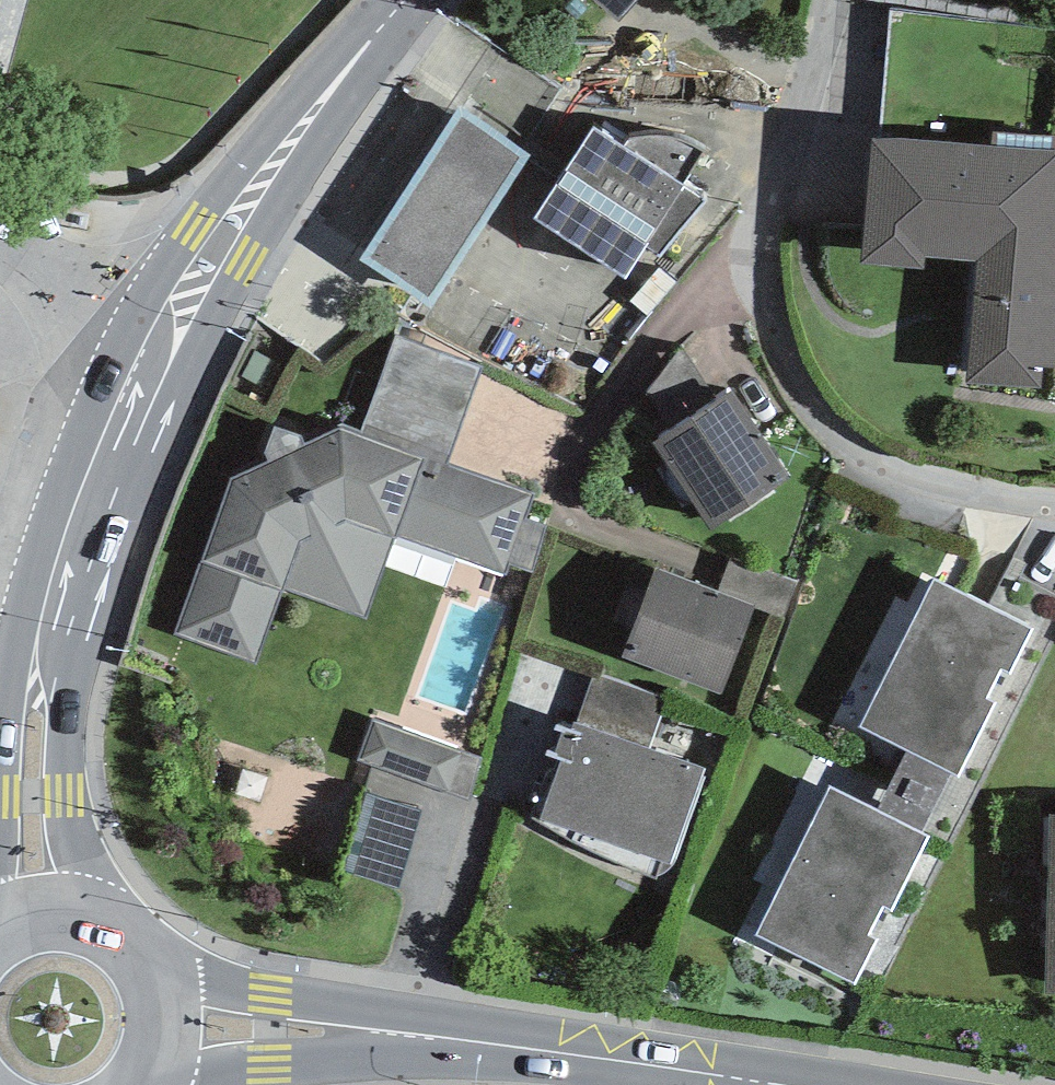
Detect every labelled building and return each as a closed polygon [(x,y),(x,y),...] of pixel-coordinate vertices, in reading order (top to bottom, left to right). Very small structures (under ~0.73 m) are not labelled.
[(527,159),(459,114),(363,257),(431,302),(527,159)] [(701,197),(593,132),(534,217),(627,278),(648,247),(662,254),(701,197)] [(884,146),(881,260),(984,263),(980,390),(1054,392),(1054,152),(884,146)] [(749,391),(660,448),(714,534),(804,478),(749,391)] [(548,497),(268,405),(192,632),(278,660),(298,600),(380,626),(403,556),(516,593),(548,497)] [(657,523),(620,644),(729,677),(766,555),(657,523)] [(1040,634),(931,583),(860,734),(969,785),(1040,634)] [(476,772),(484,740),(414,721),(406,753),(476,772)] [(712,774),(583,727),(546,827),(675,875),(712,774)] [(931,837),(826,788),(759,930),(864,979),(931,837)]
